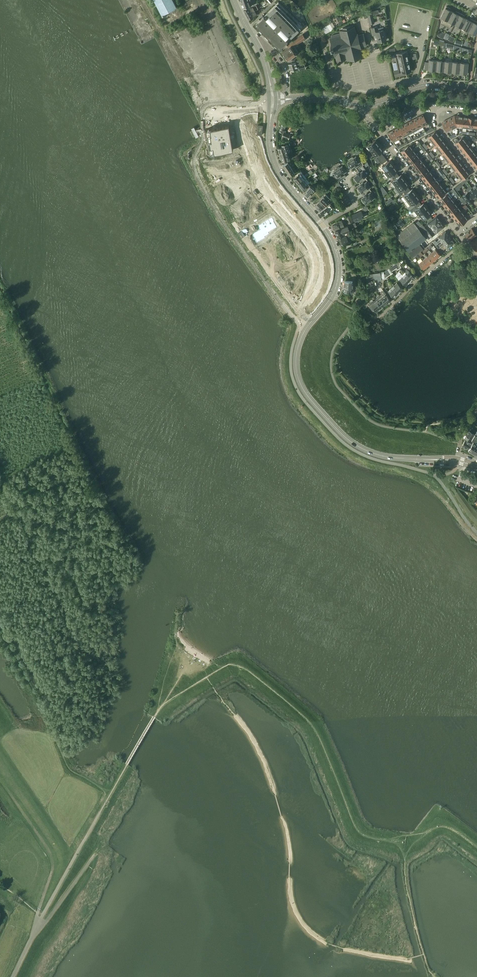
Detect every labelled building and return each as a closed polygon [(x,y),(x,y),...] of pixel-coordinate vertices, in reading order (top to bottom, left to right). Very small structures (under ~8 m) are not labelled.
[(162,14),(176,6),(174,2),(176,1),(176,0),(154,0),(162,14)] [(241,3),(243,8),(250,6),(250,5),(252,5),(250,0),(249,0),(248,0),(241,3)] [(256,24),(267,35),(280,48),(302,26),(278,2),(263,16),(262,15),(258,18),(260,20),(256,24)] [(252,6),(244,10),(246,15),(255,10),(252,6)] [(445,8),(440,17),(443,19),(441,23),(445,26),(448,21),(452,11),(450,10),(450,9),(450,8),(446,6),(445,8)] [(257,15),(255,10),(246,15),(248,19),(257,15)] [(448,21),(445,26),(450,28),(452,23),(455,24),(459,15),(460,13),(456,11),(455,12),(455,13),(452,11),(448,21)] [(460,13),(459,15),(455,24),(457,26),(456,28),(460,30),(461,28),(466,18),(464,17),(464,16),(464,15),(460,13)] [(466,18),(461,28),(469,31),(473,22),(474,20),(470,18),(469,19),(468,20),(468,19),(466,18)] [(473,22),(469,31),(475,35),(476,32),(476,22),(474,20),(473,22)] [(323,24),(321,25),(322,28),(325,34),(333,29),(330,25),(330,24),(328,21),(323,24)] [(345,58),(345,57),(346,56),(347,59),(347,60),(350,59),(351,60),(359,58),(358,57),(362,56),(362,55),(361,52),(360,49),(361,48),(360,47),(366,45),(363,33),(357,35),(357,33),(356,33),(355,30),(354,27),(355,27),(354,26),(351,27),(350,25),(342,27),(343,29),(339,30),(340,30),(340,33),(331,35),(332,37),(330,38),(332,46),(330,47),(331,49),(332,49),(334,57),(336,57),(337,60),(345,58)] [(370,27),(372,35),(376,34),(378,42),(386,40),(383,29),(378,30),(377,26),(370,27)] [(288,47),(281,52),(287,60),(296,54),(296,53),(297,52),(294,47),(293,48),(292,47),(305,37),(302,34),(292,41),(292,40),(286,45),(288,47)] [(396,63),(409,61),(407,50),(394,53),(396,63)] [(290,70),(291,70),(297,68),(297,66),(298,66),(299,69),(305,67),(304,63),(303,63),(301,58),(296,60),(297,63),(296,63),(295,62),(288,64),(290,70)] [(428,69),(428,72),(432,72),(433,71),(433,70),(436,71),(436,65),(437,60),(429,59),(428,62),(425,62),(424,69),(428,69)] [(436,65),(436,71),(438,71),(439,72),(439,73),(443,73),(444,65),(445,61),(437,60),(436,65)] [(409,61),(396,63),(397,69),(394,70),(395,77),(404,75),(404,72),(411,70),(409,61)] [(444,65),(443,73),(448,74),(448,72),(449,72),(451,72),(452,62),(445,61),(444,65)] [(452,62),(451,72),(454,72),(455,73),(455,74),(459,75),(460,65),(460,62),(452,62)] [(460,65),(459,75),(464,75),(464,74),(464,73),(467,73),(468,63),(460,62),(460,65)] [(418,117),(423,126),(428,123),(423,115),(418,117)] [(452,117),(456,126),(462,126),(463,117),(455,116),(452,117)] [(413,120),(418,128),(423,126),(418,117),(413,120)] [(447,120),(451,128),(456,126),(452,117),(447,120)] [(408,122),(413,131),(418,128),(413,120),(408,122)] [(442,122),(446,130),(447,131),(451,128),(447,120),(442,122)] [(404,125),(408,133),(413,131),(408,122),(404,125)] [(399,127),(403,136),(408,133),(404,125),(399,127)] [(394,130),(398,138),(403,136),(399,127),(394,130)] [(231,130),(208,131),(210,156),(233,154),(231,130)] [(387,133),(393,141),(394,141),(398,138),(394,130),(387,133)] [(428,137),(431,141),(438,135),(435,131),(428,137)] [(438,135),(431,141),(434,146),(442,140),(438,135)] [(455,143),(459,147),(466,141),(463,137),(459,140),(457,139),(455,140),(456,142),(455,143)] [(368,146),(371,150),(379,144),(376,140),(374,141),(371,143),(370,141),(367,144),(368,145),(368,146)] [(442,140),(434,146),(438,150),(445,144),(442,140)] [(466,141),(459,147),(462,151),(470,145),(466,141)] [(282,147),(278,149),(279,153),(286,151),(289,150),(287,143),(282,145),(282,147)] [(379,144),(371,150),(375,155),(381,151),(381,150),(383,149),(379,144)] [(445,144),(438,150),(441,154),(449,148),(445,144)] [(409,145),(400,151),(404,156),(412,149),(409,145)] [(470,145),(462,151),(465,156),(473,150),(470,145)] [(449,148),(441,154),(444,158),(452,152),(449,148)] [(412,149),(404,156),(407,160),(416,153),(412,149)] [(473,150),(465,156),(469,160),(476,154),(473,150)] [(452,152),(444,158),(448,163),(455,157),(452,152)] [(416,153),(407,160),(408,160),(411,164),(419,158),(416,153)] [(469,160),(472,164),(476,160),(476,155),(476,154),(469,160)] [(354,165),(357,169),(362,165),(364,164),(359,158),(358,159),(356,156),(353,157),(353,156),(352,156),(351,157),(350,157),(350,158),(349,158),(349,159),(350,160),(347,162),(351,167),(354,165)] [(455,157),(448,163),(451,167),(459,161),(455,157)] [(419,158),(411,164),(415,168),(422,162),(419,158)] [(384,172),(385,174),(395,167),(390,160),(388,162),(388,161),(382,166),(386,171),(384,172)] [(459,161),(451,167),(455,171),(462,165),(459,161)] [(422,162),(415,168),(418,172),(426,166),(422,162)] [(295,173),(295,172),(290,165),(285,169),(290,176),(295,173)] [(338,182),(344,178),(342,175),(344,174),(343,173),(346,171),(342,165),(340,167),(339,166),(338,166),(337,166),(337,167),(336,167),(336,168),(335,168),(335,169),(336,170),(333,171),(336,174),(334,176),(338,182)] [(354,177),(354,178),(354,179),(354,180),(355,180),(355,181),(356,181),(357,181),(358,182),(358,181),(365,177),(369,174),(367,171),(364,173),(363,170),(365,169),(362,165),(357,169),(359,171),(356,173),(357,174),(354,176),(354,177)] [(462,165),(455,171),(458,175),(465,170),(462,165)] [(426,166),(418,172),(422,176),(429,171),(426,166)] [(395,167),(385,174),(388,177),(390,175),(394,179),(399,175),(395,171),(397,169),(395,167)] [(296,176),(293,178),(298,185),(303,181),(303,180),(306,178),(303,174),(304,174),(301,170),(300,171),(297,173),(298,174),(296,176)] [(465,170),(458,175),(461,180),(469,174),(465,170)] [(429,171),(422,176),(425,181),(432,175),(429,171)] [(397,185),(398,187),(406,180),(402,175),(399,176),(399,175),(394,179),(394,180),(391,182),(395,187),(397,185)] [(432,175),(425,181),(428,185),(436,179),(432,175)] [(358,188),(357,188),(357,189),(358,189),(358,190),(358,191),(359,192),(360,192),(361,192),(362,192),(369,187),(370,186),(368,183),(369,182),(365,177),(358,181),(361,185),(358,187),(358,188)] [(436,179),(428,185),(432,189),(439,183),(436,179)] [(406,180),(398,187),(400,189),(401,189),(404,193),(409,189),(406,185),(408,183),(406,180)] [(303,181),(298,185),(303,191),(306,188),(305,186),(307,185),(303,181)] [(439,183),(432,189),(435,193),(442,188),(439,183)] [(304,193),(307,197),(311,193),(314,189),(310,185),(307,189),(305,191),(306,192),(304,193)] [(362,199),(361,199),(361,200),(362,201),(362,202),(363,202),(363,203),(364,203),(365,202),(365,203),(374,197),(372,194),(373,193),(369,187),(362,192),(365,195),(362,198),(362,199)] [(442,188),(435,193),(438,198),(446,192),(442,188)] [(474,199),(474,198),(476,196),(476,194),(472,188),(467,191),(474,199)] [(408,199),(409,200),(417,194),(413,189),(411,190),(409,189),(404,193),(405,194),(402,196),(406,201),(408,199)] [(463,195),(469,203),(474,199),(467,191),(463,195)] [(417,194),(409,200),(412,204),(413,204),(415,206),(420,202),(417,199),(419,197),(417,194)] [(447,194),(440,199),(443,204),(450,198),(447,194)] [(319,201),(315,205),(317,208),(326,199),(324,196),(318,201),(319,201)] [(450,198),(443,204),(446,208),(454,202),(450,198)] [(326,199),(317,208),(319,210),(324,206),(329,202),(326,199)] [(419,214),(420,214),(427,208),(424,203),(422,205),(420,202),(415,206),(416,208),(414,210),(417,215),(419,214)] [(454,202),(446,208),(450,212),(457,206),(454,202)] [(320,212),(323,216),(333,207),(330,204),(320,212)] [(457,206),(450,212),(453,216),(461,211),(457,206)] [(427,208),(420,214),(423,219),(424,218),(426,220),(431,216),(429,213),(431,212),(427,208)] [(351,215),(354,221),(364,217),(361,211),(351,215)] [(461,211),(453,216),(456,221),(464,215),(461,211)] [(268,212),(253,222),(256,228),(257,227),(259,230),(274,221),(268,212)] [(464,215),(456,221),(460,225),(467,219),(464,215)] [(437,216),(427,223),(433,230),(441,223),(439,220),(440,219),(437,216)] [(400,219),(395,223),(400,228),(404,224),(400,219)] [(334,230),(340,227),(344,226),(341,220),(339,221),(339,220),(337,222),(337,223),(332,225),(334,230)] [(341,228),(335,231),(337,237),(344,234),(343,233),(349,230),(349,229),(357,226),(355,222),(341,228)] [(418,253),(420,251),(423,248),(419,243),(426,238),(424,236),(418,227),(413,222),(396,236),(413,257),(415,255),(418,253)] [(433,230),(435,234),(441,229),(443,227),(443,226),(441,223),(433,230)] [(418,227),(424,236),(426,234),(426,235),(427,234),(429,233),(422,224),(418,227)] [(465,235),(469,240),(476,235),(476,234),(476,231),(475,232),(471,228),(467,231),(467,232),(465,234),(465,235)] [(338,238),(340,242),(341,245),(346,243),(347,244),(349,243),(348,242),(347,237),(350,236),(349,232),(345,234),(345,235),(338,238)] [(438,243),(441,240),(448,235),(445,232),(439,237),(440,239),(436,241),(438,243)] [(439,245),(440,246),(451,238),(448,235),(441,240),(442,242),(439,245)] [(451,238),(440,246),(441,247),(440,247),(438,249),(440,252),(446,247),(447,248),(454,242),(451,238)] [(431,252),(436,258),(440,254),(435,249),(431,252)] [(427,256),(432,261),(436,258),(431,252),(427,256)] [(294,255),(278,263),(281,268),(286,265),(289,271),(308,261),(305,255),(297,260),(294,255)] [(423,259),(428,265),(432,261),(427,256),(423,259)] [(423,268),(428,265),(423,259),(419,263),(423,268)] [(403,273),(410,280),(414,276),(408,270),(405,273),(404,272),(403,273)] [(399,275),(398,276),(398,278),(399,279),(405,285),(410,280),(403,273),(401,275),(399,275)] [(352,288),(353,286),(353,283),(352,283),(352,281),(344,280),(344,286),(343,291),(350,292),(351,288),(352,288)] [(391,286),(398,292),(403,288),(396,282),(394,285),(393,284),(391,286)] [(394,297),(398,292),(391,286),(389,287),(390,288),(388,291),(394,297)] [(379,295),(386,304),(391,300),(385,292),(382,294),(383,295),(381,297),(379,295)] [(375,300),(381,308),(386,304),(379,295),(375,297),(376,299),(375,300)] [(376,311),(381,308),(375,300),(373,301),(374,302),(371,305),(369,306),(372,310),(374,309),(376,311)] [(465,439),(461,445),(469,449),(473,441),(471,440),(475,434),(469,430),(464,439),(465,439)] [(473,441),(469,449),(468,450),(475,454),(476,450),(476,444),(475,443),(475,442),(476,439),(476,430),(475,434),(471,440),(473,441)]
